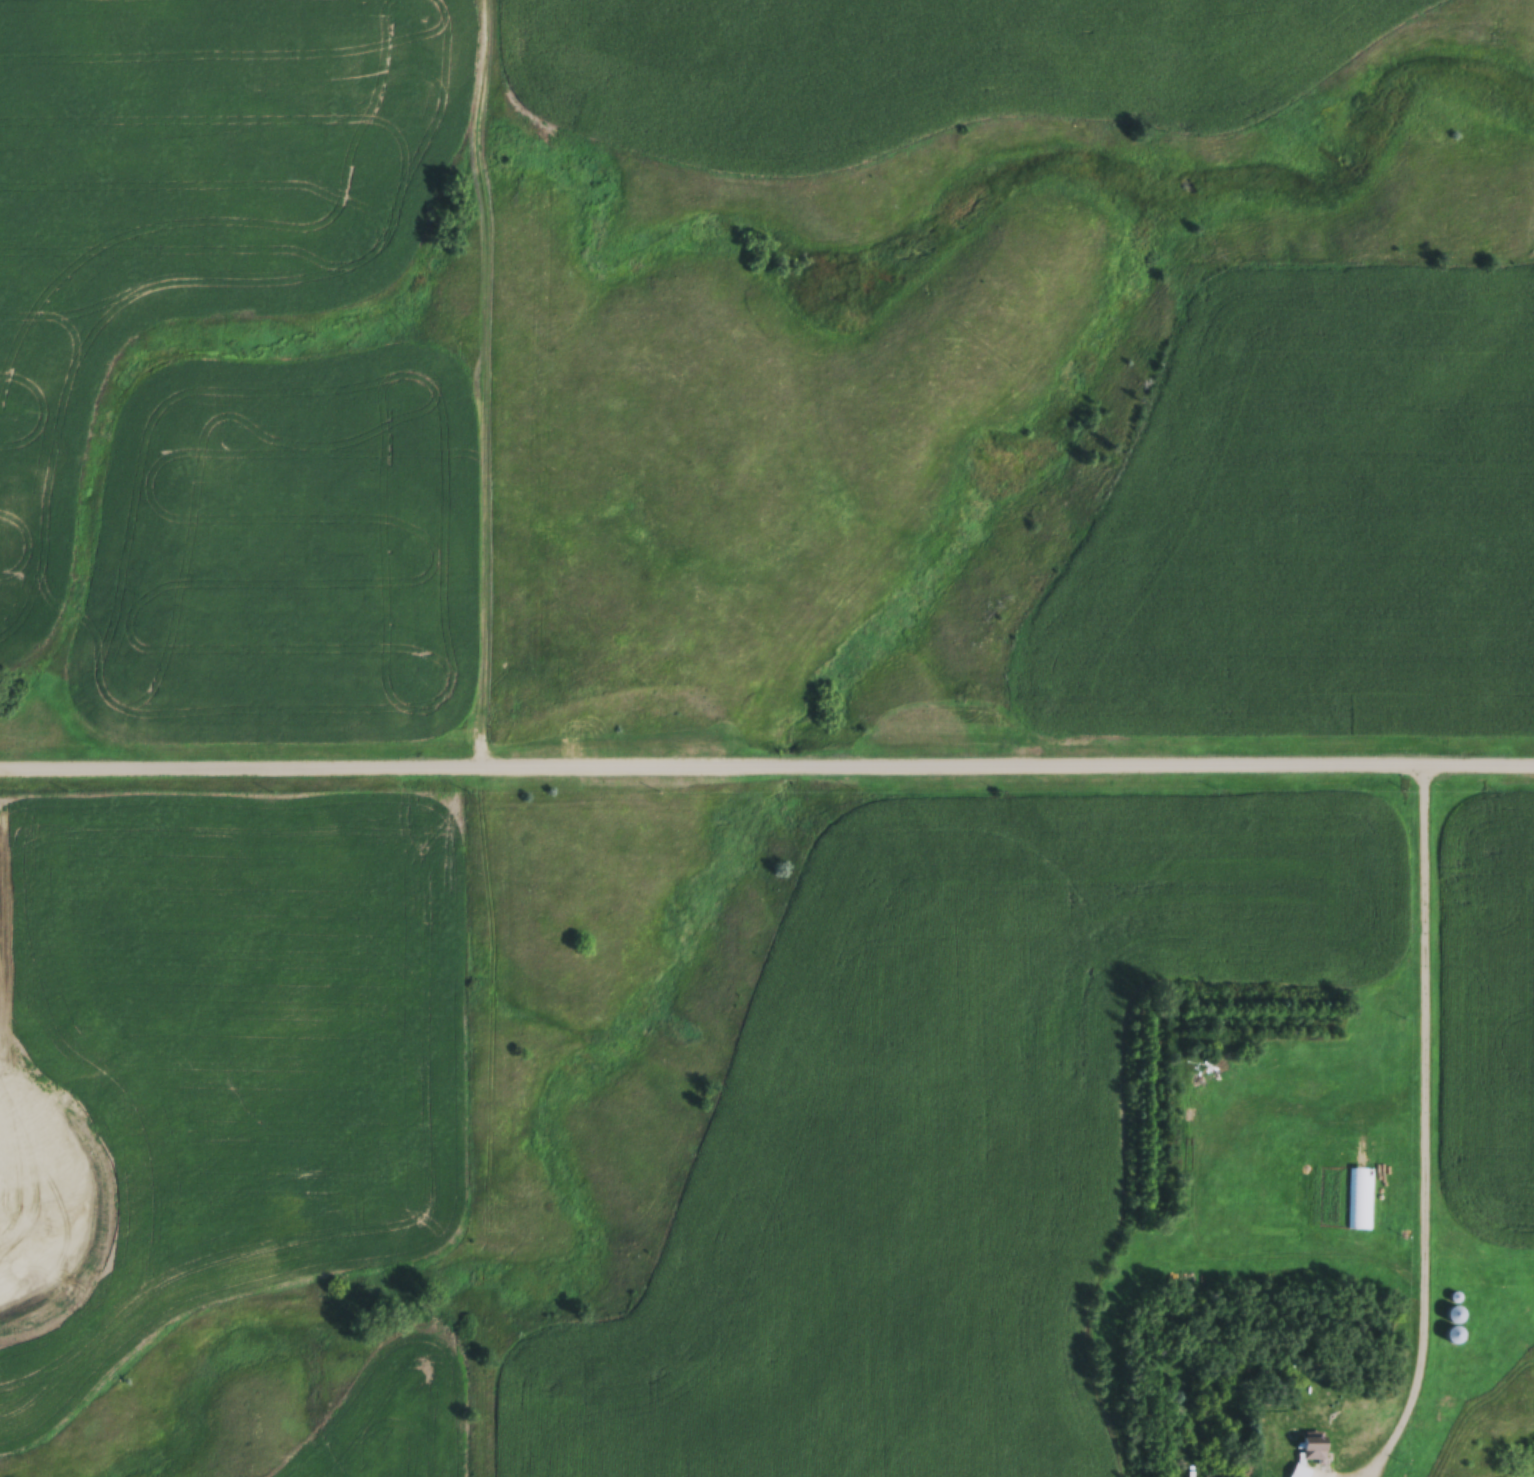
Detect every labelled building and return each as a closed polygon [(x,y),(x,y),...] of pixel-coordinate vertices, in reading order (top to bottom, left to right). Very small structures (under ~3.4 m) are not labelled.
[(1370,1170),(1346,1169),(1345,1232),(1369,1232),(1370,1170)]
